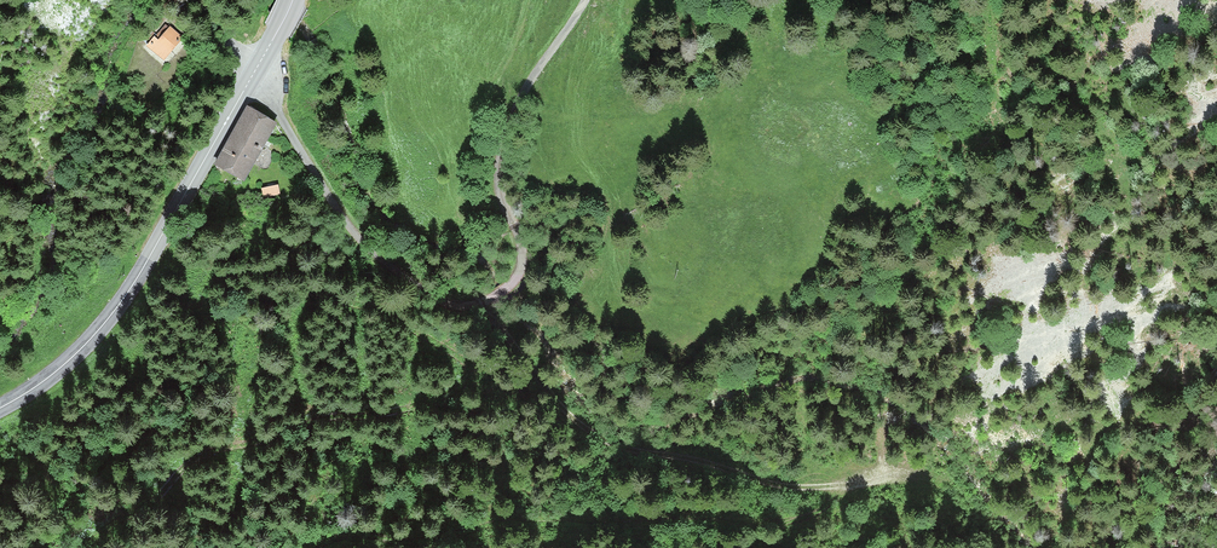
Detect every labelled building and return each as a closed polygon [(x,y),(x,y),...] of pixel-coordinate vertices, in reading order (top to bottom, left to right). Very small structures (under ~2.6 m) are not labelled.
[(164,63),(184,38),(164,22),(144,46),(164,63)] [(281,123),(247,103),(211,164),(245,184),(281,123)] [(259,196),(281,195),(279,170),(257,171),(259,196)]
